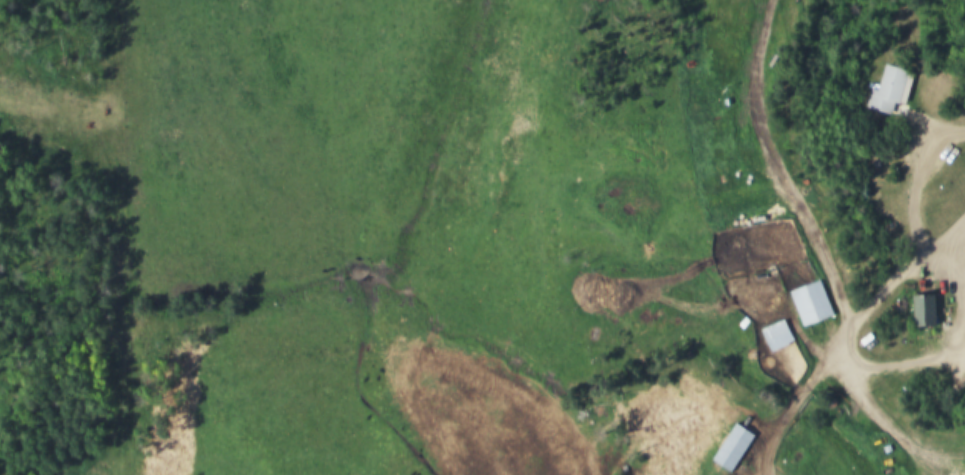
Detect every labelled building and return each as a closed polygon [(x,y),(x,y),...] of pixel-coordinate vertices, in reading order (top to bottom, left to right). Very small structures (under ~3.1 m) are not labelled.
[(913,69),(891,64),(885,90),(879,89),(874,109),(902,115),(913,69)] [(824,280),(794,291),(807,327),(837,316),(824,280)] [(941,326),(941,295),(920,295),(920,326),(941,326)] [(797,341),(792,331),(771,341),(776,351),(797,341)] [(759,435),(740,423),(714,461),(733,474),(759,435)]
